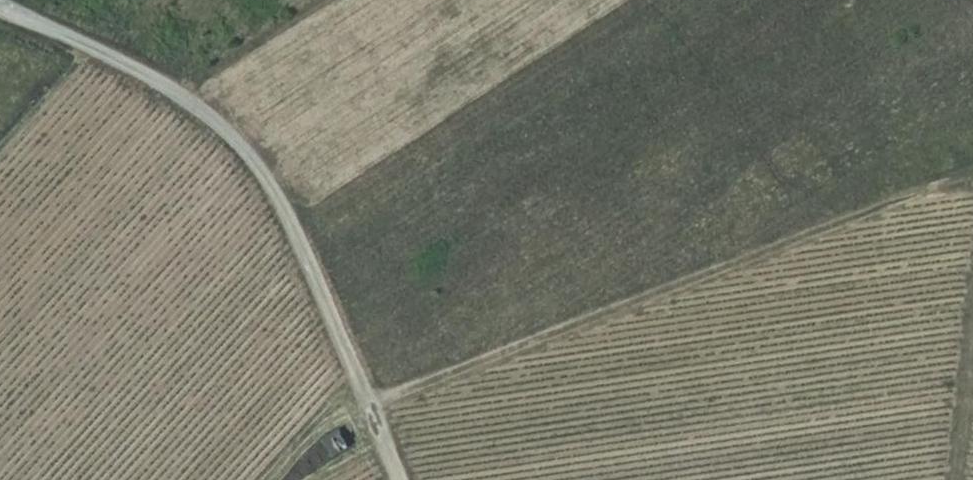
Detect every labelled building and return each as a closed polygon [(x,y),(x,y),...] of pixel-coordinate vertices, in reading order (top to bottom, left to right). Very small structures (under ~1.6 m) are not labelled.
[(348,446),(347,444),(344,439),(338,430),(321,440),(331,456),(348,446)]
